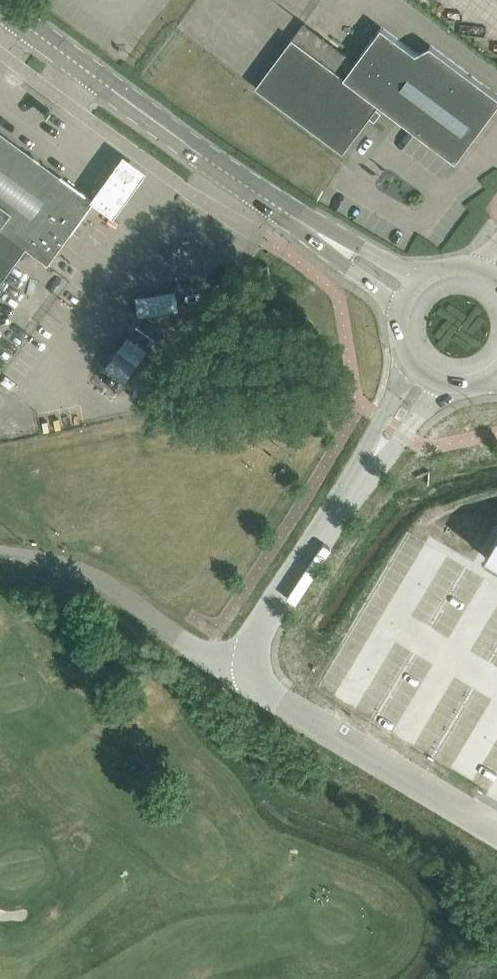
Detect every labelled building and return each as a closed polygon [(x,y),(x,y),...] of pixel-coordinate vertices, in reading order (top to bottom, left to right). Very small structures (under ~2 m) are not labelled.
[(431,45),(417,52),(382,27),(356,61),(304,22),(256,86),(344,152),(380,104),(457,162),(496,107),(496,94),(431,45)] [(80,217),(92,201),(0,133),(0,280),(24,248),(45,264),(80,217)] [(144,169),(121,152),(109,169),(88,197),(112,214),(132,187),(144,169)] [(178,309),(175,289),(135,296),(139,316),(178,309)] [(158,330),(139,316),(127,332),(147,347),(158,330)] [(486,556),(496,563),(496,564),(496,565),(496,538),(486,556)]
